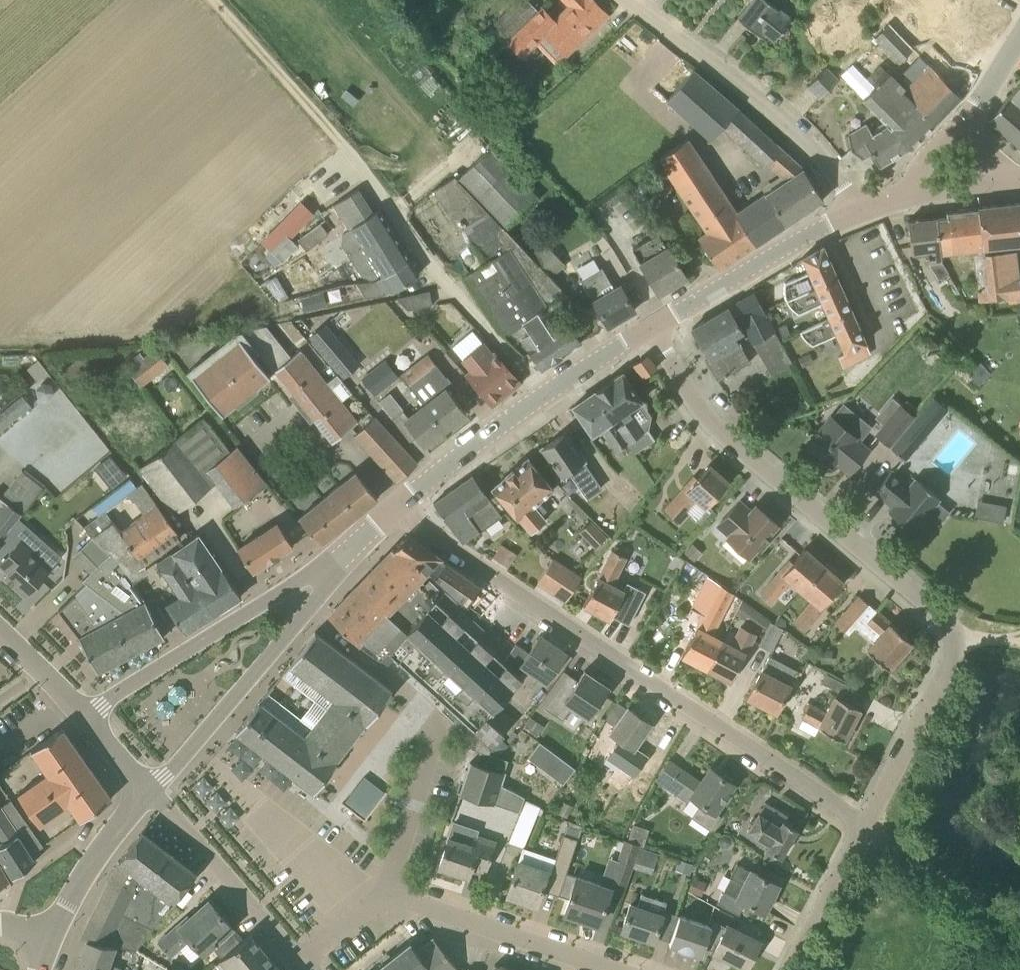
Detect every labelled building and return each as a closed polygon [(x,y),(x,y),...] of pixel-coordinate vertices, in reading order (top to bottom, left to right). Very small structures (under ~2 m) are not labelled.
[(539,11),(529,0),(518,0),(494,23),(509,39),(539,11)] [(509,39),(516,46),(522,53),(533,42),(543,33),(565,56),(566,55),(587,35),(609,15),(597,4),(594,0),(565,0),(570,6),(555,20),(543,8),(539,11),(509,39)] [(738,17),(758,33),(760,34),(764,30),(767,33),(774,39),(790,21),(777,10),(778,9),(768,0),(752,0),(739,16),(738,17)] [(918,43),(931,33),(937,44),(956,32),(952,25),(960,19),(954,8),(967,1),(972,9),(988,1),(987,0),(886,0),(918,43)] [(636,21),(621,38),(640,54),(655,38),(636,21)] [(962,98),(945,81),(929,65),(905,89),(899,83),(901,81),(883,63),(870,76),(878,84),(863,98),(888,125),(911,149),(913,148),(912,147),(934,125),(935,126),(936,124),(961,99),(962,98)] [(819,99),(839,78),(827,66),(807,87),(819,99)] [(693,69),(668,99),(712,138),(723,126),(734,135),(758,158),(765,164),(768,162),(783,150),(755,124),(743,113),(738,108),(693,69)] [(475,72),(465,82),(476,93),(486,83),(475,72)] [(1011,94),(989,120),(1019,147),(1019,82),(1011,94)] [(509,111),(501,119),(513,132),(521,124),(509,111)] [(909,148),(911,149),(888,125),(874,134),(868,123),(848,135),(851,149),(862,158),(871,153),(879,166),(909,148)] [(672,150),(657,160),(686,201),(698,220),(707,233),(699,239),(716,264),(714,265),(716,267),(718,266),(720,269),(757,244),(736,213),(714,181),(687,140),(672,150)] [(541,370),(582,342),(566,321),(560,326),(548,310),(567,296),(549,277),(529,257),(505,230),(537,199),(490,148),(457,179),(455,176),(434,190),(461,231),(465,228),(487,262),(464,277),(495,324),(500,331),(524,354),(528,351),(541,370)] [(761,197),(736,213),(757,244),(759,243),(764,239),(770,236),(786,225),(811,208),(824,200),(812,182),(803,168),(800,166),(794,159),(778,171),(780,173),(787,179),(778,185),(761,197)] [(358,189),(332,205),(348,230),(343,233),(342,244),(348,254),(358,257),(355,265),(362,275),(372,279),(380,274),(382,276),(382,277),(410,259),(389,225),(380,210),(374,214),(358,189)] [(307,195),(270,233),(281,244),(290,235),(297,242),(302,238),(295,231),(319,207),(307,195)] [(979,207),(983,249),(1019,244),(1019,202),(979,207)] [(412,216),(435,242),(447,231),(424,205),(412,216)] [(984,257),(983,249),(979,207),(946,211),(947,217),(940,218),(943,254),(973,251),(977,291),(988,290),(984,257)] [(908,220),(912,254),(928,252),(929,265),(942,264),(941,254),(943,254),(940,218),(937,218),(937,216),(908,220)] [(660,233),(646,241),(673,286),(687,278),(660,233)] [(646,241),(632,249),(659,294),(673,286),(646,241)] [(529,257),(549,277),(563,264),(544,243),(529,257)] [(803,257),(803,259),(809,272),(785,282),(786,291),(788,300),(838,277),(824,247),(825,246),(824,245),(803,257)] [(984,257),(988,290),(989,303),(1019,298),(1019,282),(1019,281),(1001,283),(999,255),(984,257)] [(375,281),(374,281),(382,295),(390,291),(391,292),(419,274),(410,259),(382,277),(375,281)] [(602,267),(581,280),(589,294),(603,317),(608,326),(618,320),(635,310),(620,286),(615,289),(610,281),(602,267)] [(830,318),(852,308),(838,277),(788,300),(793,307),(800,312),(823,301),(830,318)] [(761,288),(755,292),(760,303),(761,302),(767,299),(761,288)] [(432,304),(430,291),(397,298),(408,310),(432,304)] [(324,292),(301,298),(304,311),(327,305),(324,292)] [(761,302),(760,303),(755,292),(728,307),(692,328),(710,357),(706,359),(718,380),(750,362),(741,346),(742,346),(741,345),(749,340),(748,338),(750,337),(768,369),(788,357),(774,331),(776,330),(761,302)] [(872,353),(867,342),(852,308),(830,318),(802,331),(807,338),(814,344),(838,333),(846,353),(839,356),(844,368),(872,353)] [(360,364),(325,322),(309,336),(344,378),(360,364)] [(787,324),(779,327),(783,338),(791,335),(787,324)] [(240,339),(268,376),(275,371),(290,356),(266,326),(235,332),(231,336),(232,337),(234,336),(238,340),(240,339)] [(473,330),(451,348),(470,372),(466,375),(493,405),(521,381),(509,367),(495,352),(489,357),(479,345),(483,342),(473,330)] [(240,339),(238,340),(216,358),(239,389),(249,382),(254,388),(267,377),(268,378),(269,377),(268,376),(240,339)] [(169,365),(155,348),(143,357),(139,352),(124,364),(142,387),(169,365)] [(291,358),(275,371),(286,385),(293,393),(294,393),(304,405),(328,386),(325,383),(301,352),(300,350),(291,358)] [(811,353),(800,357),(803,366),(815,362),(811,353)] [(423,358),(401,376),(423,406),(443,431),(466,413),(452,395),(458,391),(449,379),(447,382),(434,365),(436,363),(429,354),(423,358)] [(648,354),(634,364),(635,366),(636,365),(642,375),(643,377),(657,367),(656,366),(655,366),(648,356),(649,356),(648,354)] [(81,355),(63,371),(70,380),(84,368),(87,371),(92,367),(81,355)] [(239,389),(216,358),(215,358),(214,359),(192,377),(192,376),(190,378),(221,416),(223,415),(222,414),(235,403),(230,397),(239,389)] [(385,359),(361,378),(375,396),(397,379),(399,377),(385,359)] [(39,360),(29,369),(37,380),(48,372),(39,360)] [(978,383),(990,374),(981,362),(969,372),(978,383)] [(623,372),(594,392),(629,442),(628,443),(635,453),(655,440),(648,429),(644,432),(629,409),(642,400),(623,372)] [(356,421),(340,401),(351,393),(341,380),(336,374),(325,383),(328,386),(304,405),(314,418),(313,418),(331,441),(330,441),(331,443),(357,421),(356,420),(356,421)] [(47,400),(53,393),(51,385),(42,383),(35,389),(38,398),(47,400)] [(379,401),(392,417),(403,409),(390,392),(379,401)] [(628,443),(635,453),(628,443),(629,442),(594,392),(573,406),(592,434),(602,428),(617,451),(628,443)] [(30,406),(21,394),(0,411),(0,430),(30,406)] [(933,397),(891,448),(905,460),(947,409),(933,397)] [(870,428),(877,434),(890,445),(914,417),(893,400),(870,428)] [(403,411),(392,418),(410,441),(416,436),(424,446),(443,431),(423,406),(408,417),(403,411)] [(856,437),(831,416),(808,444),(833,465),(836,462),(849,473),(869,449),(856,438),(856,437)] [(174,515),(180,511),(215,483),(234,507),(266,482),(237,446),(230,451),(203,418),(168,445),(169,445),(138,469),(174,515)] [(576,452),(564,433),(543,448),(561,476),(569,471),(586,498),(587,498),(592,506),(606,497),(600,489),(601,488),(583,462),(585,460),(579,450),(576,452)] [(110,457),(96,468),(101,474),(106,471),(116,483),(125,476),(110,457)] [(399,457),(393,463),(404,475),(410,469),(399,457)] [(492,488),(518,519),(519,518),(532,533),(547,519),(542,514),(547,510),(540,501),(555,488),(528,457),(514,470),(513,469),(506,475),(507,476),(492,488)] [(398,480),(404,475),(393,463),(386,470),(397,481),(398,480)] [(707,506),(729,481),(709,464),(698,478),(695,475),(666,509),(681,522),(690,512),(687,510),(697,497),(707,506)] [(22,514),(44,487),(22,470),(1,497),(7,502),(0,510),(0,542),(22,514)] [(913,531),(921,521),(934,531),(950,511),(938,501),(940,498),(915,478),(910,484),(892,470),(874,491),(892,506),(889,511),(913,531)] [(355,471),(339,485),(361,511),(378,498),(355,471)] [(473,474),(434,502),(463,543),(479,531),(479,532),(502,515),(473,474)] [(339,485),(321,500),(342,527),(361,511),(339,485)] [(145,564),(183,539),(143,487),(83,528),(93,537),(110,553),(114,557),(132,583),(149,571),(145,564)] [(342,527),(321,500),(299,518),(311,533),(312,532),(321,543),(342,527)] [(727,515),(717,526),(727,535),(726,537),(750,559),(758,549),(761,551),(772,538),(769,535),(778,525),(764,512),(763,511),(755,504),(750,509),(740,500),(727,515)] [(1004,506),(996,504),(993,521),(1001,523),(1004,506)] [(592,520),(579,532),(595,548),(608,536),(592,520)] [(237,548),(252,569),(251,569),(253,572),(293,545),(292,543),(291,543),(278,522),(237,548)] [(222,568),(198,533),(171,552),(213,613),(226,605),(226,606),(241,596),(223,568),(222,568)] [(410,556),(426,570),(427,568),(466,605),(467,604),(468,605),(481,586),(461,572),(440,557),(434,553),(407,535),(393,549),(405,560),(410,556)] [(96,567),(99,565),(110,553),(93,537),(79,552),(96,567)] [(19,541),(0,562),(0,565),(8,573),(5,577),(26,596),(50,569),(19,541)] [(693,543),(685,552),(694,559),(701,550),(693,543)] [(599,577),(584,605),(610,619),(625,590),(613,584),(618,574),(623,564),(627,557),(629,553),(615,546),(613,550),(611,554),(608,560),(599,577)] [(791,581),(802,591),(824,565),(805,548),(793,562),(790,559),(760,593),(772,603),(791,581)] [(418,578),(426,570),(410,556),(405,560),(393,549),(359,585),(385,611),(381,615),(398,632),(431,596),(438,588),(429,579),(425,584),(418,578)] [(213,613),(171,552),(158,561),(181,595),(167,603),(186,632),(201,622),(200,621),(213,613)] [(144,600),(132,583),(114,557),(110,553),(99,565),(96,567),(83,580),(123,611),(125,612),(124,614),(143,649),(163,638),(165,637),(164,637),(165,636),(164,635),(144,600)] [(554,592),(570,569),(553,558),(538,582),(554,592)] [(805,632),(834,598),(831,595),(843,581),(824,565),(802,591),(813,600),(794,622),(805,632)] [(582,577),(570,569),(554,592),(566,600),(582,577)] [(692,608),(704,615),(682,656),(707,669),(722,639),(712,634),(734,593),(709,576),(692,608)] [(385,611),(359,585),(329,616),(357,643),(381,660),(388,652),(383,648),(398,632),(381,615),(385,611)] [(143,649),(124,614),(125,612),(123,611),(97,625),(74,594),(58,610),(79,637),(97,670),(97,671),(97,672),(98,672),(98,673),(100,672),(119,662),(142,649),(143,649)] [(842,615),(835,622),(846,632),(853,624),(874,642),(868,650),(888,668),(905,648),(912,641),(902,632),(891,623),(877,611),(876,612),(869,606),(869,605),(870,605),(860,597),(859,595),(851,604),(842,615)] [(431,596),(398,632),(383,648),(388,652),(479,735),(475,749),(490,754),(492,747),(505,733),(487,717),(522,678),(515,672),(503,661),(503,662),(431,596)] [(735,614),(745,620),(753,606),(743,599),(735,614)] [(773,623),(783,628),(784,628),(786,624),(786,619),(780,615),(776,620),(773,623)] [(772,651),(783,628),(773,623),(770,622),(759,645),(772,651)] [(733,645),(722,639),(707,669),(731,681),(757,633),(743,626),(733,645)] [(392,691),(315,632),(282,675),(283,676),(284,675),(296,684),(303,675),(334,698),(305,737),(260,702),(236,732),(314,792),(337,762),(336,761),(365,723),(367,724),(392,691)] [(566,653),(540,635),(529,652),(516,643),(503,661),(515,672),(521,663),(546,681),(566,653)] [(821,650),(821,663),(833,663),(833,650),(821,650)] [(756,680),(748,697),(776,711),(777,711),(778,709),(777,709),(795,674),(797,670),(780,661),(769,656),(756,680)] [(806,661),(800,673),(807,676),(812,664),(806,661)] [(598,679),(593,675),(585,670),(582,673),(578,680),(568,673),(545,707),(563,720),(572,706),(588,717),(611,683),(600,676),(598,679)] [(850,686),(827,673),(822,681),(846,694),(850,686)] [(820,726),(820,727),(844,740),(860,708),(836,694),(827,713),(810,704),(803,720),(804,718),(820,726)] [(614,770),(610,776),(605,783),(620,793),(632,775),(633,776),(646,757),(635,748),(652,723),(628,707),(611,733),(621,740),(604,764),(614,770)] [(534,718),(527,728),(535,734),(542,724),(534,718)] [(90,813),(112,798),(63,728),(41,743),(46,750),(36,757),(48,773),(25,790),(32,800),(25,804),(40,826),(70,805),(76,813),(86,806),(90,813)] [(498,756),(509,745),(500,737),(492,747),(491,750),(498,756)] [(575,768),(540,741),(528,757),(563,784),(575,768)] [(525,796),(500,784),(504,773),(471,762),(464,782),(471,784),(467,795),(520,812),(525,796)] [(857,764),(852,773),(864,780),(869,771),(857,764)] [(715,812),(735,784),(732,782),(733,780),(725,775),(724,776),(711,768),(701,782),(679,767),(666,785),(679,794),(682,790),(701,804),(691,817),(711,830),(721,815),(715,812)] [(346,771),(326,800),(348,816),(369,787),(346,771)] [(526,800),(508,840),(524,847),(539,814),(541,815),(544,808),(526,800)] [(564,800),(558,812),(567,817),(574,805),(564,800)] [(12,802),(3,808),(19,833),(22,831),(37,851),(43,846),(12,802)] [(4,842),(0,845),(0,857),(13,877),(21,872),(35,862),(35,861),(29,852),(17,834),(19,833),(3,808),(2,806),(0,807),(0,836),(4,842)] [(759,812),(749,830),(757,835),(755,839),(768,846),(766,848),(781,857),(789,845),(798,829),(784,820),(767,810),(764,815),(759,812)] [(238,816),(227,823),(241,846),(252,840),(238,816)] [(523,847),(519,861),(508,895),(537,904),(542,887),(546,888),(545,890),(560,895),(567,873),(579,839),(583,825),(570,821),(565,834),(557,858),(523,847)] [(628,841),(639,845),(643,847),(649,829),(633,824),(628,841)] [(196,872),(142,831),(119,861),(80,939),(86,940),(117,946),(137,950),(196,872)] [(723,834),(719,838),(719,844),(723,847),(728,847),(732,843),(733,838),(728,834),(723,834)] [(448,840),(439,866),(444,868),(443,870),(451,873),(452,871),(465,875),(468,876),(471,867),(485,871),(495,842),(484,838),(476,836),(474,835),(471,845),(449,837),(448,840)] [(626,883),(639,845),(628,841),(625,841),(613,879),(626,883)] [(706,855),(703,859),(700,862),(702,866),(706,867),(708,863),(709,861),(710,859),(711,859),(713,856),(712,853),(709,852),(706,855)] [(675,869),(690,874),(694,863),(678,858),(675,869)] [(10,880),(0,863),(0,886),(10,880)] [(731,877),(717,903),(739,915),(745,903),(764,912),(779,884),(751,870),(751,871),(737,864),(730,877),(731,877)] [(611,888),(567,873),(560,895),(570,898),(565,913),(599,925),(611,888)] [(703,896),(707,882),(693,877),(689,892),(703,896)] [(638,906),(631,904),(622,930),(654,941),(667,902),(642,894),(638,906)] [(188,915),(158,942),(171,955),(190,938),(203,952),(211,945),(221,959),(243,940),(231,927),(232,926),(209,901),(191,918),(188,915)] [(712,926),(679,915),(670,944),(702,955),(705,947),(714,950),(725,930),(712,926)] [(714,950),(714,951),(716,952),(717,951),(727,956),(729,957),(729,958),(747,968),(756,950),(760,942),(727,925),(727,927),(725,930),(714,950)] [(221,959),(215,964),(220,969),(281,969),(251,934),(243,940),(221,959)] [(458,969),(433,937),(417,951),(410,942),(375,969),(457,969),(458,969)] [(99,969),(121,969),(122,968),(110,963),(117,946),(86,940),(78,962),(99,969)] [(346,969),(362,969),(365,968),(360,961),(346,969)]
